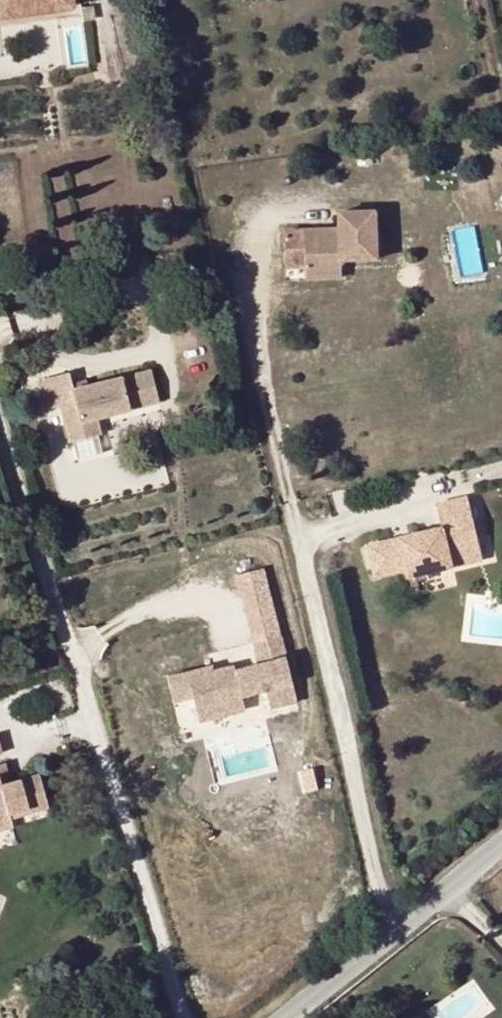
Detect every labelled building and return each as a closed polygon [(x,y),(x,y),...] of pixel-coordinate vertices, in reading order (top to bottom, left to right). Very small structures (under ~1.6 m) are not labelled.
[(71,7),(70,0),(0,0),(0,18),(71,7)] [(376,264),(376,217),(340,217),(340,234),(304,234),(304,281),(340,282),(340,264),(376,264)] [(101,416),(162,403),(155,367),(74,383),(72,370),(43,376),(49,407),(62,404),(69,439),(104,431),(101,416)] [(376,578),(408,571),(410,580),(472,565),(467,543),(480,540),(471,498),(439,505),(443,528),(369,545),(376,578)] [(480,540),(467,543),(472,565),(485,562),(480,540)] [(202,726),(299,703),(267,566),(237,573),(257,656),(169,676),(175,702),(195,697),(202,726)] [(185,741),(201,737),(198,724),(199,724),(194,700),(177,704),(185,741)] [(3,783),(12,781),(5,760),(0,761),(0,774),(3,783)] [(12,781),(3,783),(0,774),(0,819),(10,815),(47,805),(39,774),(12,781)] [(13,823),(10,815),(0,819),(0,826),(13,823)]
